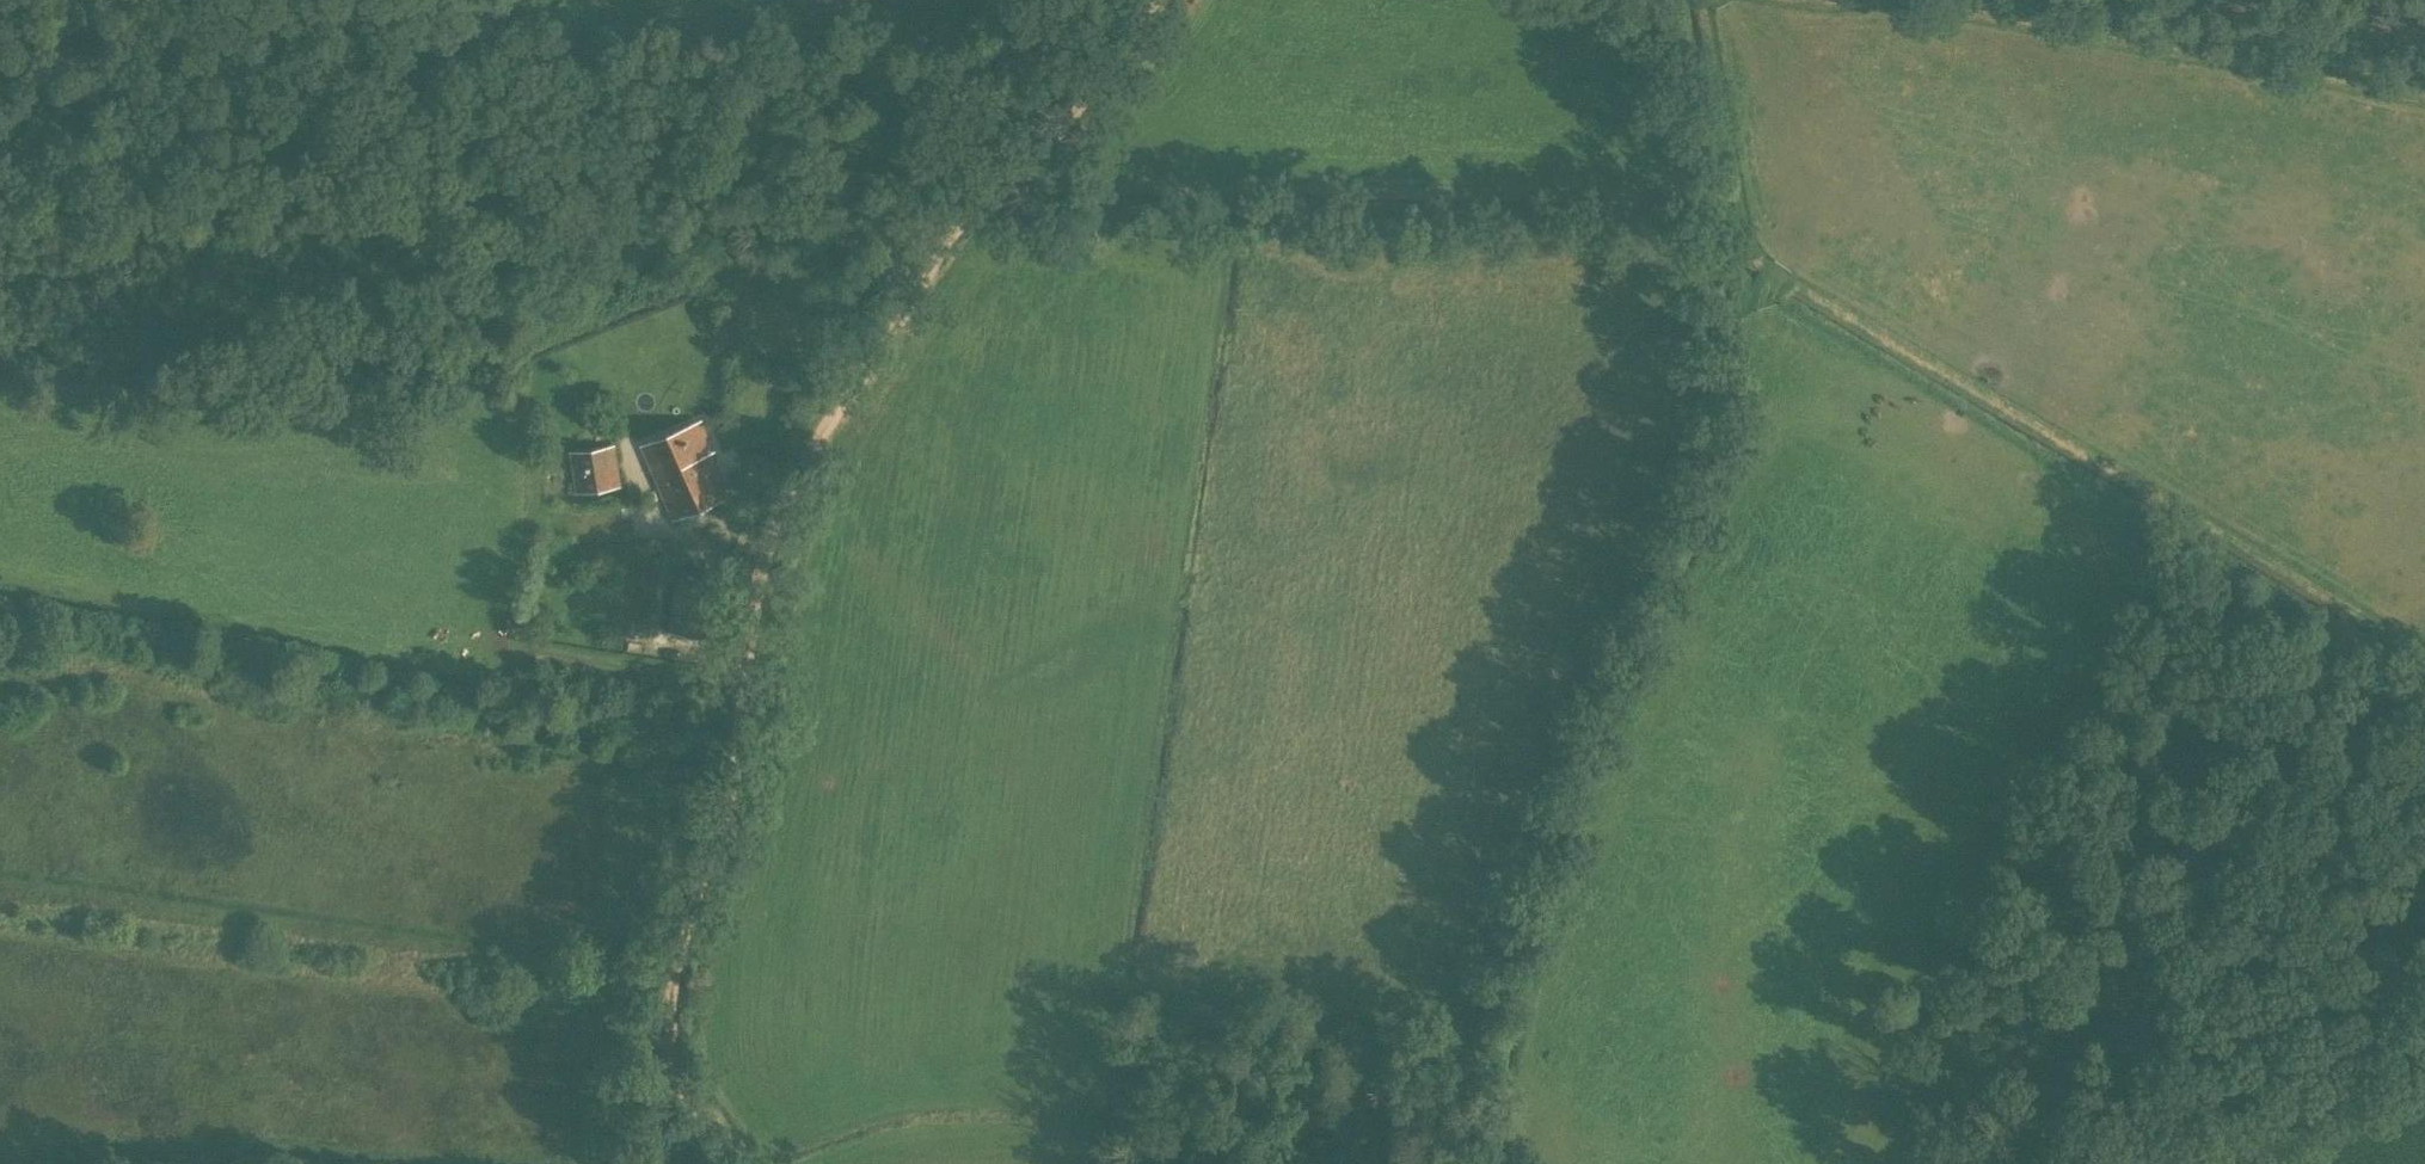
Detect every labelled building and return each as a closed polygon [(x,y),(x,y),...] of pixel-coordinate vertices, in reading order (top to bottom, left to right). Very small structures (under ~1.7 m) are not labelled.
[(640,447),(671,520),(729,496),(710,452),(714,450),(701,421),(640,447)] [(569,451),(576,492),(622,485),(615,443),(569,451)]
